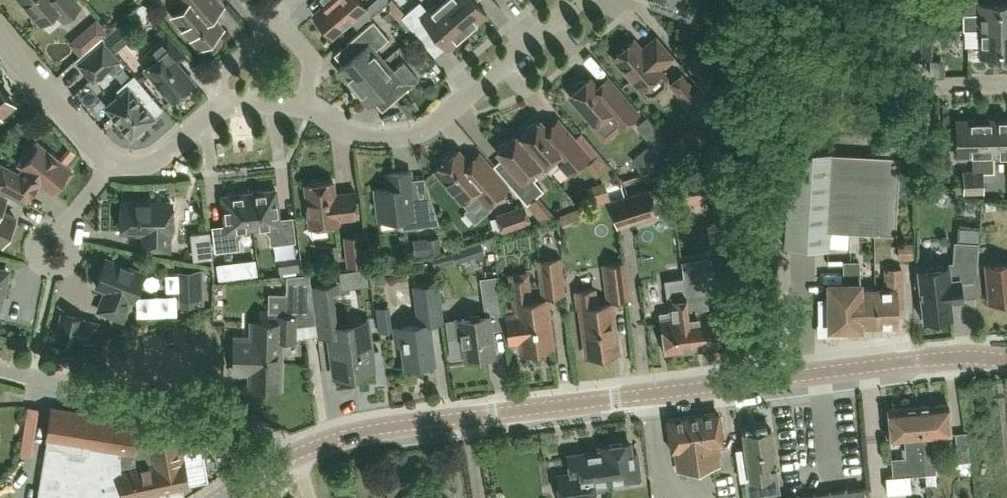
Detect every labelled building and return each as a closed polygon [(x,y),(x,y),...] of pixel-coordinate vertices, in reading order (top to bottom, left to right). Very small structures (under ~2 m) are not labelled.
[(40,24),(55,11),(62,20),(79,6),(73,0),(19,0),(40,24)] [(218,0),(180,0),(184,4),(172,15),(199,46),(221,27),(211,16),(223,6),(218,0)] [(365,6),(360,0),(321,0),(325,4),(313,13),(332,35),(365,6)] [(441,0),(440,0),(428,10),(420,1),(402,16),(420,36),(430,27),(448,47),(467,30),(441,0)] [(467,30),(487,13),(476,0),(441,0),(467,30)] [(690,20),(698,0),(669,0),(666,11),(690,20)] [(1006,26),(1006,0),(1000,0),(991,0),(967,0),(967,11),(980,11),(980,26),(1006,26)] [(89,48),(109,32),(98,19),(78,35),(89,48)] [(383,59),(375,49),(388,37),(373,19),(347,42),(354,50),(353,54),(337,68),(352,86),(383,59)] [(133,36),(121,22),(103,37),(115,51),(133,36)] [(1006,53),(1006,26),(980,26),(981,43),(968,43),(968,57),(983,57),(983,53),(1006,53)] [(912,56),(930,55),(929,28),(911,29),(912,56)] [(144,69),(152,78),(152,81),(157,87),(160,88),(171,101),(174,98),(178,99),(183,94),(184,90),(193,83),(176,63),(185,55),(167,34),(145,52),(153,61),(144,69)] [(642,48),(634,38),(613,56),(646,94),(654,95),(666,85),(666,76),(659,67),(672,55),(656,37),(642,48)] [(117,59),(111,52),(102,41),(77,63),(92,81),(117,59)] [(383,59),(352,86),(367,104),(386,88),(395,98),(418,78),(403,60),(392,69),(383,59)] [(714,109),(698,91),(682,73),(670,83),(701,120),(714,109)] [(151,115),(160,107),(133,76),(125,83),(119,88),(121,91),(104,106),(130,136),(131,135),(137,135),(142,130),(143,125),(153,117),(151,115)] [(638,111),(623,93),(608,76),(597,85),(589,76),(585,80),(581,79),(574,84),(574,89),(569,93),(594,122),(591,125),(604,139),(618,126),(619,127),(638,111)] [(0,90),(0,114),(12,104),(0,90)] [(983,188),(982,169),(982,117),(955,118),(956,154),(972,153),(972,169),(963,169),(964,190),(983,188)] [(982,169),(993,169),(993,152),(1006,152),(1006,117),(982,117),(982,169)] [(518,132),(517,133),(550,170),(562,160),(571,170),(589,155),(558,119),(547,128),(540,119),(537,121),(533,121),(528,126),(528,129),(520,135),(518,132)] [(693,151),(704,142),(694,129),(683,138),(693,151)] [(535,178),(538,175),(532,169),(541,162),(549,171),(550,170),(517,133),(510,139),(506,139),(501,144),(500,147),(498,150),(517,172),(508,180),(527,203),(544,189),(535,178)] [(662,133),(639,152),(633,158),(646,173),(652,168),(675,148),(662,133)] [(17,174),(0,165),(0,166),(0,187),(25,200),(37,185),(42,185),(52,193),(60,184),(57,182),(67,169),(55,159),(54,156),(50,153),(47,152),(38,145),(29,155),(27,153),(18,164),(20,166),(22,168),(17,174)] [(895,232),(900,155),(791,149),(785,245),(829,248),(830,228),(895,232)] [(462,199),(474,189),(486,204),(507,186),(478,153),(467,162),(457,150),(436,168),(462,199)] [(430,196),(413,197),(409,170),(387,173),(388,187),(375,188),(379,219),(400,216),(401,227),(439,223),(430,196)] [(310,225),(338,222),(337,216),(358,214),(355,190),(334,193),(332,179),(305,183),(310,225)] [(274,189),(247,192),(252,227),(263,226),(264,231),(268,234),(269,244),(293,241),(290,217),(277,219),(274,189)] [(618,225),(657,212),(649,189),(611,201),(618,225)] [(252,227),(247,192),(221,196),(224,225),(211,227),(214,250),(238,248),(237,238),(240,234),(239,229),(252,227)] [(148,201),(148,198),(136,198),(136,201),(120,201),(120,230),(138,231),(138,230),(139,230),(142,233),(142,235),(141,235),(141,249),(168,250),(168,231),(169,231),(169,220),(165,220),(165,205),(170,205),(170,202),(148,201)] [(498,214),(503,229),(528,220),(523,205),(498,214)] [(0,243),(5,232),(10,230),(13,225),(12,220),(13,217),(0,210),(0,243)] [(900,233),(903,259),(918,257),(915,232),(900,233)] [(344,236),(346,246),(348,263),(364,261),(360,234),(344,236)] [(439,238),(426,240),(428,255),(442,253),(439,238)] [(954,240),(953,261),(946,261),(947,265),(921,268),(923,284),(920,284),(921,296),(917,296),(919,315),(923,314),(923,318),(951,315),(950,299),(962,298),(959,277),(956,278),(956,273),(977,271),(979,241),(954,240)] [(463,248),(465,260),(483,257),(480,244),(463,248)] [(536,258),(538,274),(541,296),(565,293),(560,255),(536,258)] [(681,277),(691,347),(721,343),(720,341),(722,340),(721,331),(719,330),(718,325),(720,323),(719,315),(717,314),(716,311),(705,313),(704,306),(706,305),(703,278),(711,277),(708,257),(681,261),(683,277),(681,277)] [(104,289),(97,310),(121,319),(128,298),(131,299),(142,272),(104,258),(94,285),(104,289)] [(219,279),(257,274),(255,259),(217,264),(219,279)] [(282,263),(284,273),(305,269),(303,259),(282,263)] [(601,262),(602,274),(606,300),(630,296),(625,259),(601,262)] [(858,260),(845,260),(845,282),(825,282),(826,299),(817,299),(818,337),(846,336),(846,326),(861,326),(861,323),(860,288),(860,282),(859,282),(858,260)] [(984,264),(989,301),(1006,299),(1006,261),(984,264)] [(203,303),(201,268),(178,269),(179,304),(203,303)] [(860,288),(861,323),(897,323),(897,295),(903,295),(902,268),(886,268),(886,288),(860,288)] [(250,333),(250,337),(234,337),(234,371),(250,373),(250,388),(280,388),(281,340),(297,340),(297,323),(316,321),(311,286),(310,274),(291,275),(290,293),(269,293),(269,310),(276,311),(276,322),(252,321),(251,333),(250,333)] [(501,311),(500,303),(496,274),(495,274),(483,276),(480,276),(485,314),(489,313),(501,311)] [(681,277),(665,279),(671,317),(662,319),(666,351),(691,347),(681,277)] [(247,313),(251,280),(232,279),(229,312),(247,313)] [(332,283),(311,286),(316,321),(317,334),(330,332),(335,374),(372,369),(367,324),(336,328),(336,322),(337,322),(332,283)] [(413,285),(416,305),(418,322),(429,321),(440,319),(439,310),(436,283),(413,285)] [(545,298),(531,300),(529,285),(512,287),(514,304),(516,304),(517,313),(506,314),(510,340),(521,338),(522,350),(552,347),(545,298)] [(611,302),(596,304),(594,288),(577,290),(579,307),(581,307),(587,354),(617,350),(611,302)] [(95,323),(80,319),(80,317),(61,313),(56,336),(75,340),(76,338),(91,342),(95,323)] [(459,358),(495,353),(489,313),(485,314),(454,318),(459,358)] [(434,361),(429,321),(418,322),(394,326),(399,365),(434,361)] [(923,435),(925,460),(926,471),(934,470),(932,443),(928,444),(927,434),(950,432),(947,402),(917,405),(921,435),(923,435)] [(921,435),(917,405),(887,407),(890,439),(904,437),(906,456),(892,457),(893,474),(926,471),(925,460),(923,435),(921,435)] [(199,481),(206,476),(200,444),(180,447),(177,433),(145,439),(145,436),(134,438),(137,420),(51,406),(45,444),(56,446),(54,455),(45,454),(37,497),(176,497),(183,493),(181,487),(187,486),(187,484),(199,481)] [(724,442),(720,411),(667,418),(671,450),(674,450),(677,470),(720,464),(717,443),(724,442)] [(768,470),(778,469),(772,427),(767,428),(767,426),(756,427),(757,430),(745,432),(748,451),(744,451),(746,464),(750,463),(752,477),(769,475),(768,470)] [(629,441),(604,444),(609,481),(640,477),(636,451),(631,452),(629,441)] [(604,444),(597,445),(598,451),(578,454),(578,455),(568,456),(570,473),(557,475),(560,497),(593,497),(597,497),(596,490),(610,488),(609,481),(604,444)] [(930,485),(923,485),(923,474),(897,475),(898,497),(930,497),(930,485)] [(784,497),(865,497),(864,488),(784,497)]
